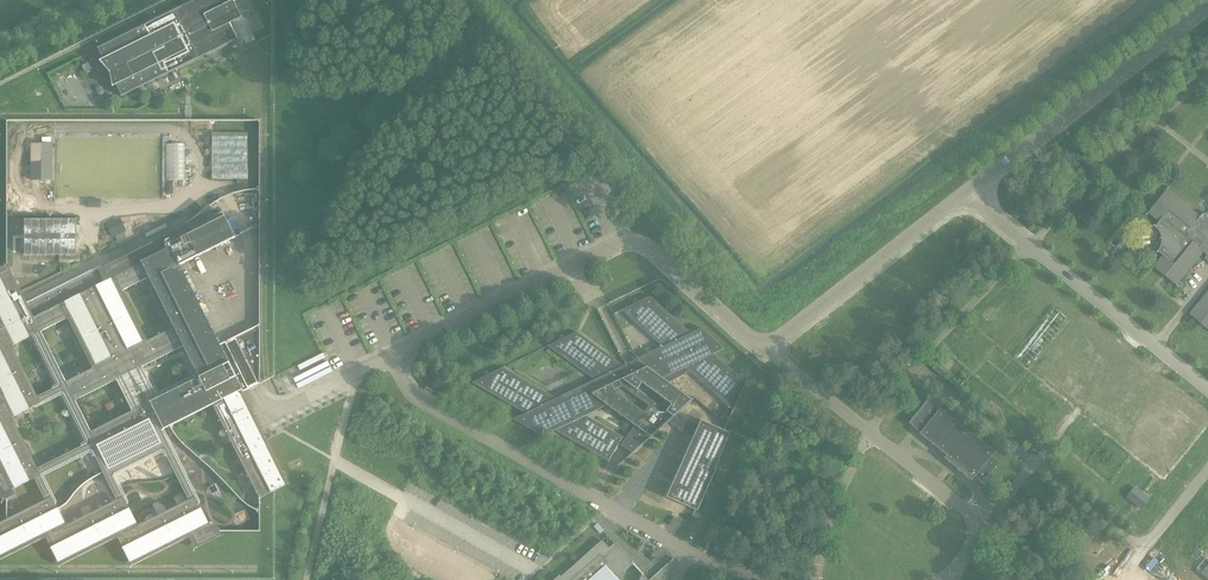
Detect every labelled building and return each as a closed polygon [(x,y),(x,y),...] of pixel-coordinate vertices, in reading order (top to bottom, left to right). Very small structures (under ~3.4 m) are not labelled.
[(104,59),(100,61),(110,72),(113,87),(116,85),(122,96),(238,38),(231,23),(242,17),(234,1),(237,0),(195,0),(98,48),(104,59)] [(19,223),(18,137),(8,137),(8,132),(0,132),(0,223),(19,223)] [(213,179),(248,179),(248,133),(213,133),(213,179)] [(35,152),(35,189),(84,188),(85,194),(89,194),(89,188),(121,188),(121,152),(35,152)] [(1206,215),(1204,217),(1201,216),(1200,217),(1199,218),(1196,216),(1189,210),(1189,209),(1177,199),(1177,200),(1166,191),(1161,197),(1156,202),(1149,211),(1160,220),(1156,226),(1154,225),(1153,226),(1155,227),(1156,227),(1159,231),(1160,233),(1161,236),(1162,238),(1146,240),(1162,239),(1162,242),(1161,244),(1161,247),(1160,248),(1158,252),(1157,252),(1156,253),(1157,253),(1158,252),(1164,257),(1155,268),(1164,275),(1175,284),(1184,273),(1185,274),(1195,262),(1194,261),(1202,251),(1207,256),(1207,215),(1206,215)] [(244,392),(249,390),(250,389),(258,385),(260,384),(260,326),(260,325),(219,346),(180,266),(235,238),(223,212),(215,216),(210,206),(188,223),(179,229),(28,306),(8,265),(0,269),(0,323),(1,326),(0,326),(0,395),(1,397),(0,398),(0,466),(1,469),(0,469),(0,495),(3,501),(15,496),(13,490),(35,478),(46,501),(0,523),(0,560),(46,537),(60,566),(118,537),(132,566),(190,537),(195,549),(222,535),(216,523),(210,526),(162,431),(213,405),(225,429),(220,432),(219,434),(219,436),(221,437),(223,437),(228,435),(260,499),(275,491),(289,484),(264,433),(262,429),(244,392)] [(76,220),(25,220),(25,255),(76,255),(76,220)] [(1191,315),(1200,323),(1205,327),(1207,329),(1207,294),(1191,315)] [(614,452),(615,452),(618,448),(617,447),(623,437),(586,416),(607,406),(635,426),(625,440),(629,443),(625,448),(632,453),(616,468),(617,469),(670,421),(680,428),(678,430),(683,433),(684,431),(693,438),(667,497),(695,510),(693,514),(692,517),(693,518),(731,432),(730,431),(727,439),(723,436),(726,429),(725,429),(722,436),(702,421),(702,420),(701,420),(698,427),(679,413),(695,399),(693,398),(692,399),(667,381),(689,370),(733,410),(730,417),(731,418),(748,381),(747,380),(745,383),(714,354),(725,349),(702,328),(699,325),(688,331),(650,297),(639,302),(636,299),(633,304),(634,305),(623,310),(663,347),(637,360),(627,364),(624,366),(581,335),(577,332),(565,338),(562,335),(559,340),(560,340),(548,346),(595,380),(556,399),(503,368),(491,374),(487,372),(485,376),(485,377),(473,383),(521,411),(525,414),(513,420),(543,437),(555,431),(562,435),(609,462),(614,452)] [(327,358),(324,353),(298,366),(301,371),(327,358)] [(294,379),(296,383),(331,366),(328,362),(294,379)] [(297,384),(299,389),(333,372),(331,367),(297,384)] [(992,453),(929,402),(910,424),(909,423),(980,481),(981,480),(980,480),(983,477),(984,478),(985,479),(997,464),(989,458),(992,453)] [(1142,510),(1150,499),(1135,487),(1126,497),(1142,510)] [(704,540),(707,542),(712,544),(715,545),(723,527),(712,522),(704,540)] [(635,564),(615,543),(609,548),(603,540),(562,577),(560,575),(555,579),(617,579),(635,564)] [(675,559),(673,558),(666,574),(661,572),(652,579),(665,579),(675,559)]
